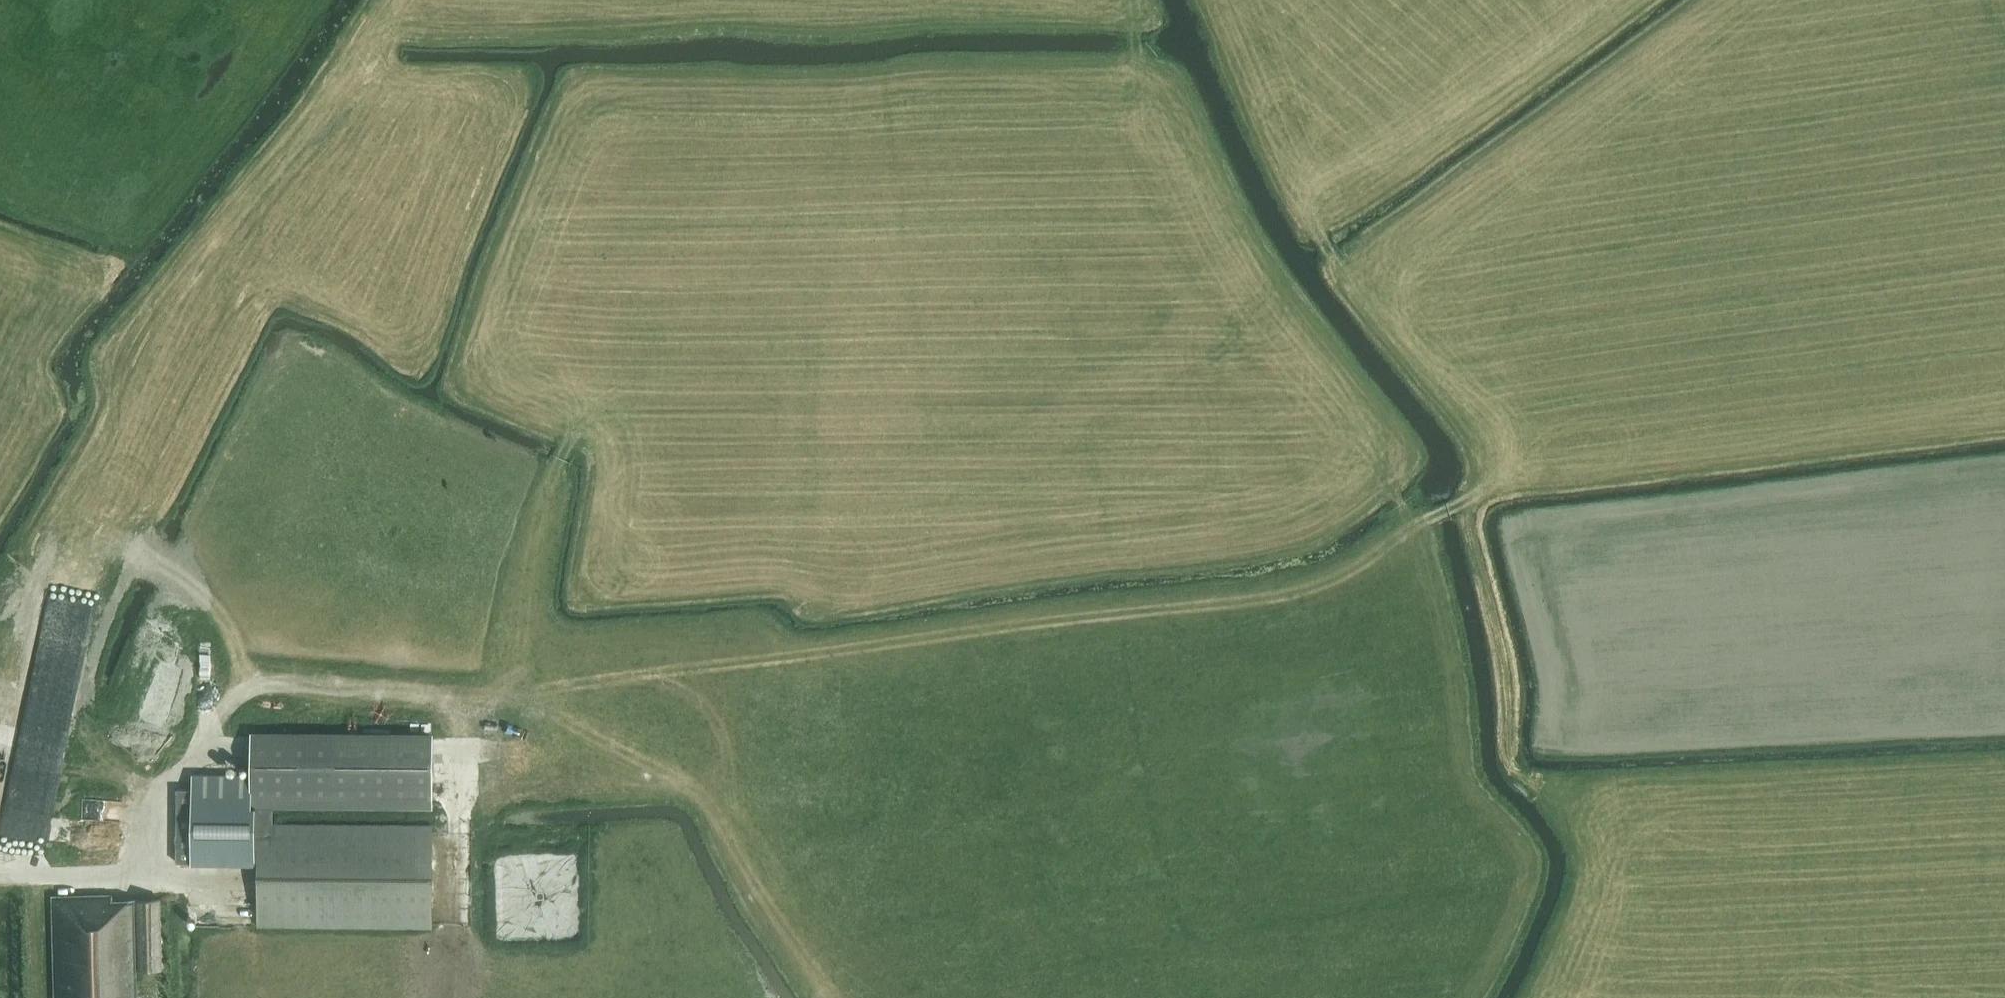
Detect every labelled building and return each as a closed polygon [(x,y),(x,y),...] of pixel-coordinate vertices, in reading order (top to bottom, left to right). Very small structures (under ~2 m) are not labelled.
[(273,807),(433,808),(433,733),(251,732),(251,774),(192,774),(192,789),(175,789),(176,808),(176,862),(259,862),(259,916),(250,916),(250,925),(432,925),(432,825),(273,824),(273,807)] [(88,795),(87,815),(122,816),(122,796),(88,795)] [(56,997),(137,997),(137,969),(162,968),(161,899),(113,900),(113,895),(53,896),(56,997)]
